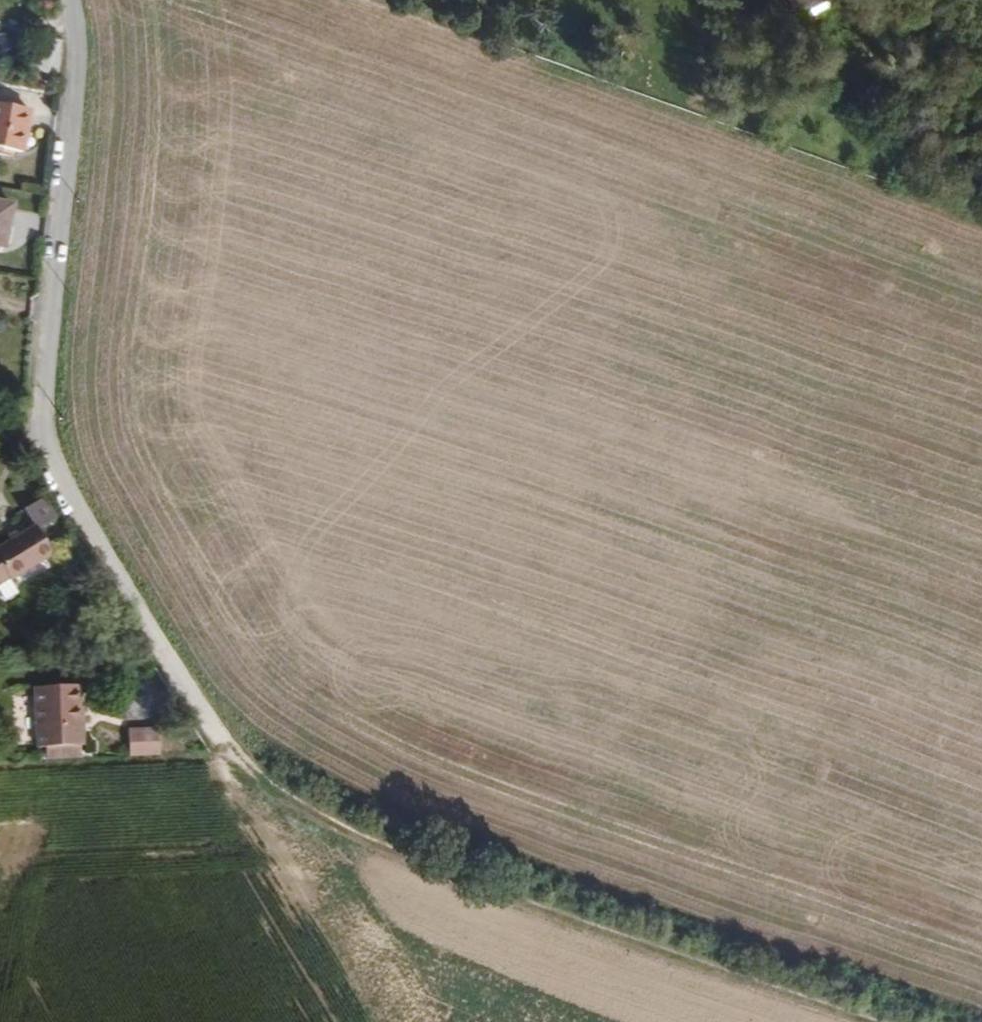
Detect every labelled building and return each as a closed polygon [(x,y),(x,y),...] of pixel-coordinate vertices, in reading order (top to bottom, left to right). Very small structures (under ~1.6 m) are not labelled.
[(44,105),(0,95),(0,142),(34,150),(44,105)] [(17,200),(0,197),(0,244),(8,246),(17,200)] [(54,553),(40,531),(60,519),(47,498),(27,510),(38,528),(0,551),(0,595),(2,599),(7,599),(12,601),(21,596),(11,580),(54,553)] [(73,742),(69,684),(25,686),(29,744),(73,742)] [(154,751),(153,734),(124,735),(124,753),(154,751)]
